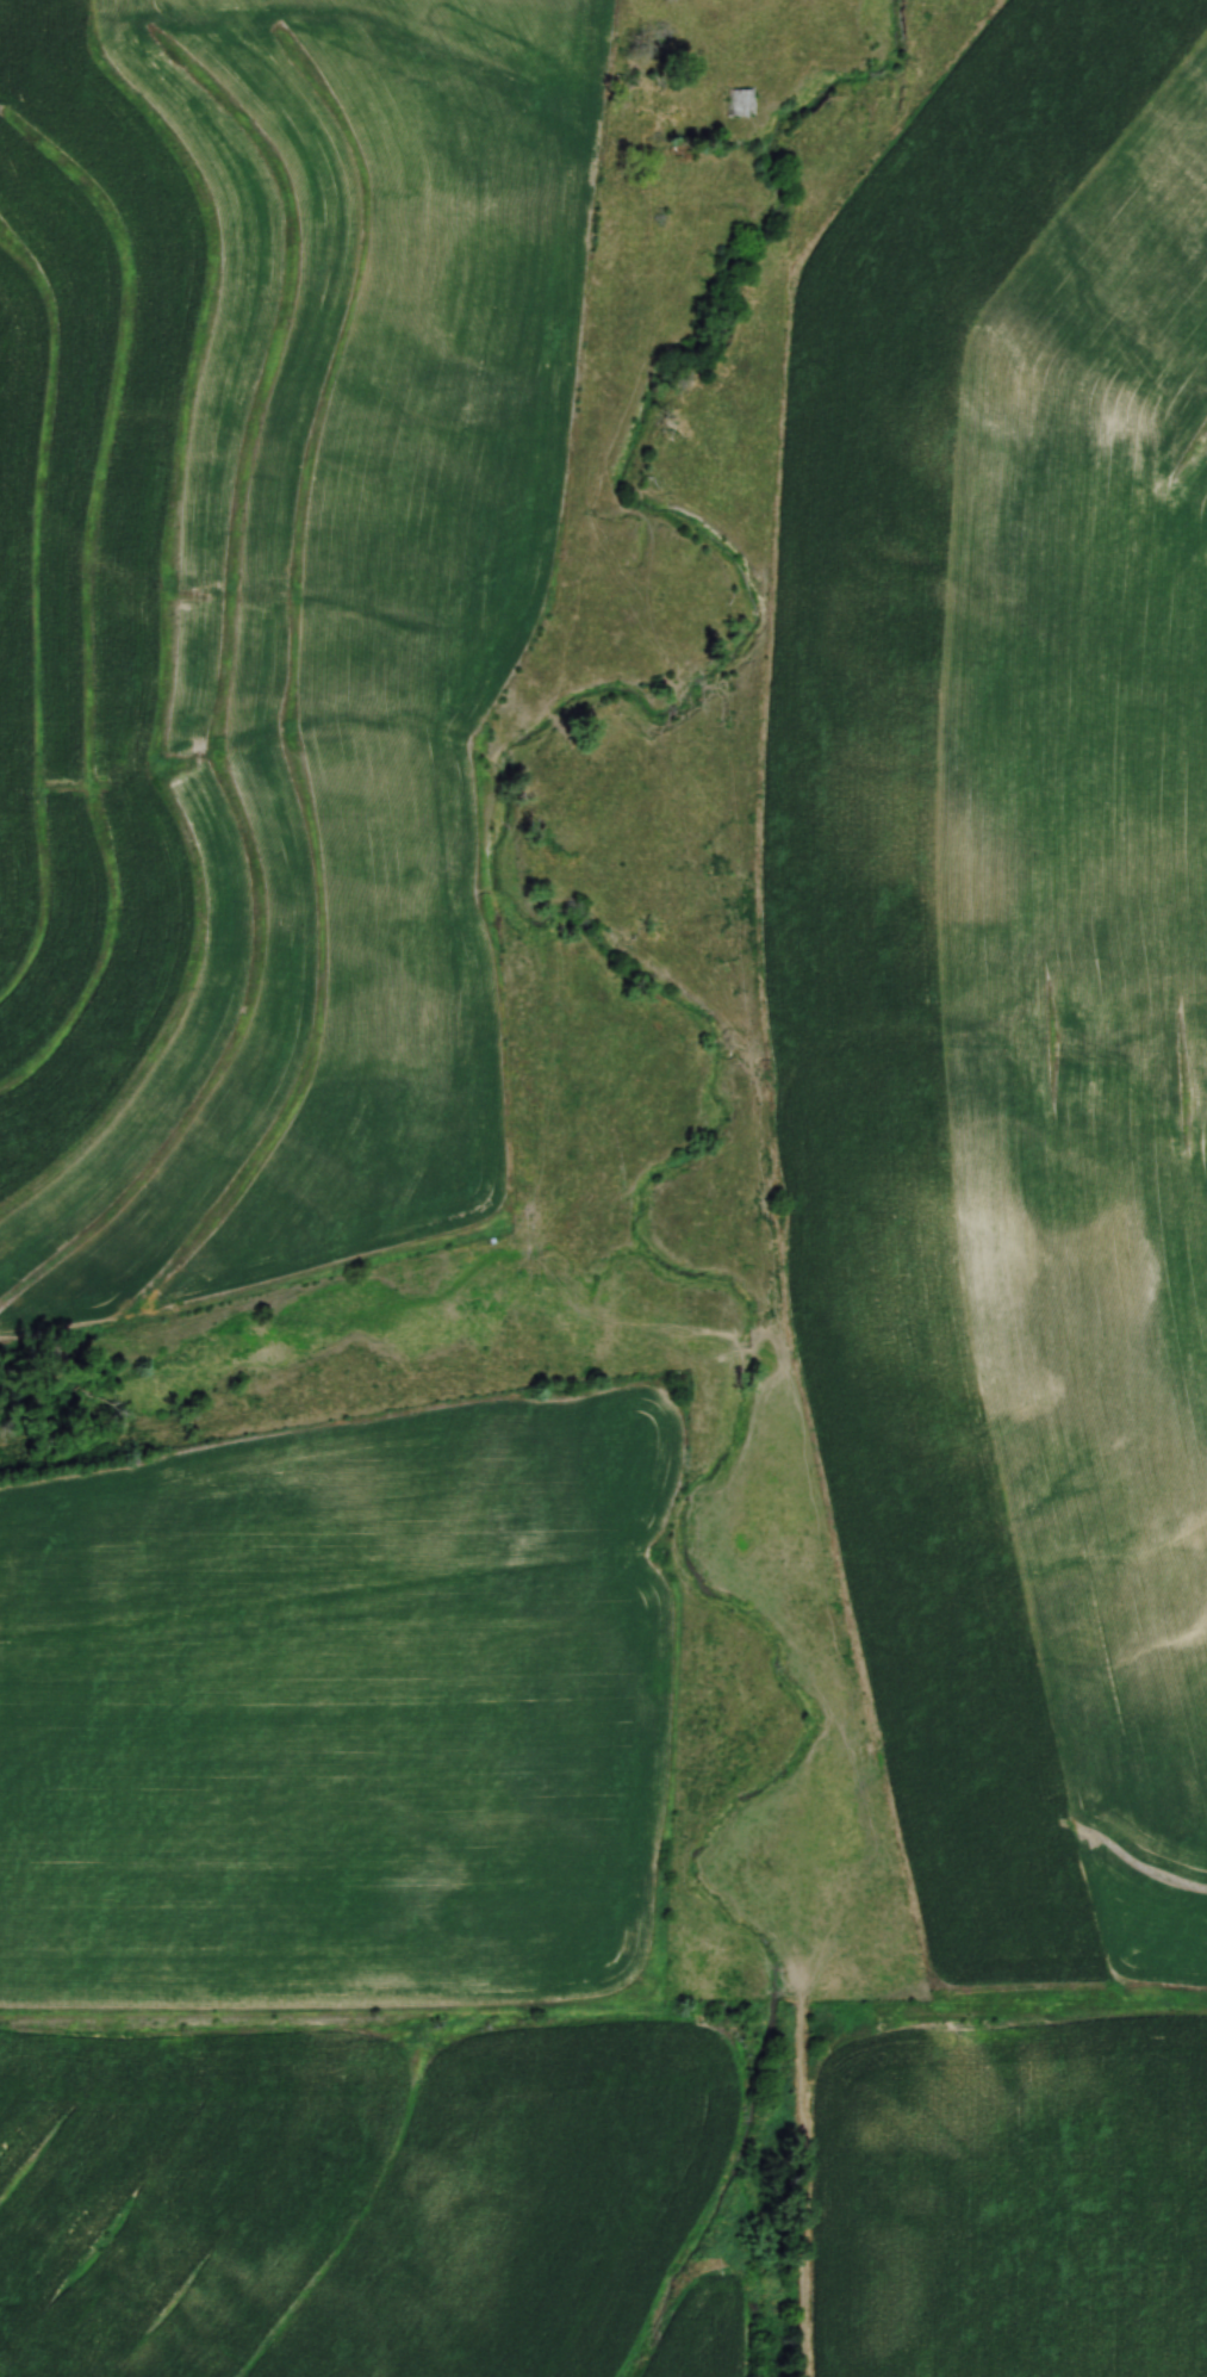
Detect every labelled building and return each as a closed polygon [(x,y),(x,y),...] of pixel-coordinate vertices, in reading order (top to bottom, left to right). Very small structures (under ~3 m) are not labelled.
[(724,114),(746,114),(746,86),(724,86),(724,114)]
